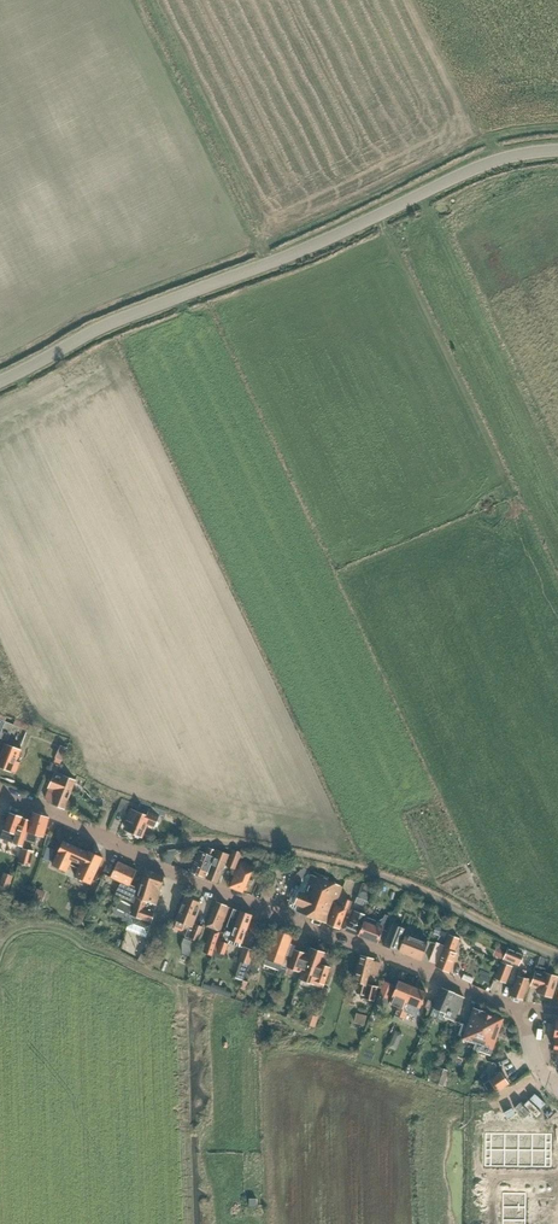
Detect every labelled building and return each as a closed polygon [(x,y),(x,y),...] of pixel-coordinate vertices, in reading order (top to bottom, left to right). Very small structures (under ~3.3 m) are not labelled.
[(0,733),(0,738),(8,741),(14,726),(28,731),(30,725),(16,720),(14,725),(10,724),(12,720),(7,719),(7,717),(6,717),(0,733)] [(0,757),(0,768),(15,774),(20,763),(17,761),(21,750),(5,744),(0,757)] [(46,796),(53,799),(51,804),(64,809),(75,780),(55,772),(50,785),(46,796)] [(132,816),(126,831),(141,837),(146,824),(154,827),(158,817),(164,819),(166,812),(161,810),(140,802),(137,811),(131,808),(129,815),(132,816)] [(9,812),(0,838),(12,842),(20,845),(23,846),(23,845),(25,840),(30,820),(22,817),(9,812)] [(30,820),(25,840),(36,843),(39,834),(44,836),(49,818),(33,813),(30,820)] [(57,853),(52,864),(66,871),(71,860),(81,864),(75,877),(90,884),(102,857),(87,850),(86,852),(71,845),(72,843),(65,840),(65,841),(63,841),(57,853)] [(47,847),(43,858),(50,861),(54,850),(47,847)] [(206,878),(212,861),(216,850),(209,847),(206,853),(199,851),(191,872),(206,878)] [(22,848),(18,862),(30,865),(34,851),(22,848)] [(168,850),(164,862),(171,865),(175,855),(174,854),(176,849),(168,850)] [(213,861),(206,878),(217,882),(225,862),(228,864),(227,866),(235,869),(241,852),(233,849),(231,855),(216,849),(216,850),(212,861),(213,861)] [(240,861),(229,887),(243,892),(253,866),(240,861)] [(135,904),(139,889),(130,884),(136,870),(118,862),(111,877),(122,882),(116,894),(135,904)] [(266,866),(263,876),(268,878),(271,868),(266,866)] [(296,885),(288,906),(298,910),(297,911),(326,922),(334,902),(336,903),(342,886),(337,885),(329,881),(322,879),(311,875),(309,875),(310,874),(303,867),(296,873),(302,878),(300,886),(296,885)] [(128,923),(127,926),(147,934),(150,925),(149,924),(150,922),(151,922),(154,911),(145,908),(154,910),(164,876),(145,868),(139,889),(135,904),(133,910),(131,916),(128,922),(128,923)] [(46,892),(37,888),(33,899),(42,902),(46,892)] [(370,893),(363,891),(360,898),(363,899),(367,901),(370,893)] [(195,939),(197,940),(202,927),(192,923),(200,903),(184,897),(173,926),(174,928),(181,931),(184,930),(184,929),(188,930),(185,936),(185,938),(184,938),(182,943),(182,953),(189,956),(195,939)] [(120,898),(115,908),(126,913),(122,920),(128,923),(128,922),(131,916),(133,910),(131,909),(133,905),(120,898)] [(335,904),(327,924),(340,929),(347,910),(349,910),(353,902),(346,899),(343,907),(335,904)] [(204,945),(202,951),(203,952),(212,956),(219,936),(221,937),(223,932),(220,931),(229,907),(216,902),(207,926),(212,928),(206,946),(204,945)] [(234,909),(218,952),(224,954),(228,943),(240,947),(241,943),(252,915),(234,909)] [(346,920),(342,930),(358,936),(358,935),(362,924),(365,917),(366,916),(354,911),(350,922),(346,920)] [(362,924),(358,935),(378,943),(383,930),(387,931),(393,918),(385,914),(383,918),(376,921),(365,917),(362,924)] [(392,924),(384,945),(397,950),(401,939),(404,940),(399,951),(421,959),(427,943),(403,934),(405,929),(392,924)] [(286,974),(289,963),(291,957),(286,955),(292,936),(274,930),(271,937),(274,938),(265,965),(278,970),(278,971),(286,974)] [(437,943),(430,961),(437,964),(436,967),(449,972),(453,962),(451,961),(459,941),(461,942),(462,940),(449,935),(445,946),(437,943)] [(241,962),(249,965),(255,951),(244,946),(238,961),(241,962)] [(302,973),(300,979),(314,984),(315,981),(324,984),(329,968),(320,965),(325,952),(311,948),(308,954),(302,973)] [(523,954),(508,948),(504,959),(519,965),(523,954)] [(302,973),(308,954),(295,950),(290,963),(289,963),(286,974),(289,975),(291,969),(302,973)] [(138,960),(146,964),(149,957),(141,953),(138,960)] [(253,958),(248,971),(257,974),(260,965),(257,964),(259,960),(256,959),(257,956),(254,955),(253,958)] [(360,955),(353,980),(359,982),(357,993),(363,994),(362,998),(363,998),(374,1001),(377,987),(367,984),(374,959),(374,958),(360,955)] [(539,959),(537,966),(548,970),(550,963),(539,959)] [(246,974),(249,965),(241,962),(238,971),(246,974)] [(501,963),(495,978),(506,982),(512,967),(501,963)] [(518,977),(510,996),(522,999),(529,978),(524,977),(526,971),(519,968),(517,976),(518,977)] [(536,971),(531,986),(538,989),(537,992),(551,997),(557,978),(543,973),(543,974),(536,971)] [(398,980),(389,1002),(398,1006),(395,1015),(399,1017),(405,1002),(412,986),(398,980)] [(384,981),(378,995),(389,999),(394,985),(384,981)] [(405,1002),(399,1017),(405,1019),(408,1011),(409,1011),(412,1005),(419,1008),(426,992),(412,986),(405,1002)] [(433,1008),(430,1015),(443,1021),(444,1017),(454,1021),(464,997),(443,988),(433,1008)] [(428,999),(425,1007),(430,1009),(433,1001),(428,999)] [(503,1018),(474,1007),(473,1010),(463,1039),(475,1043),(473,1049),(490,1055),(503,1018)] [(356,1013),(354,1023),(364,1026),(367,1016),(356,1013)] [(315,1027),(318,1017),(310,1014),(306,1024),(315,1027)] [(395,1030),(388,1047),(396,1050),(402,1034),(395,1030)] [(438,1067),(433,1083),(444,1086),(449,1071),(438,1067)] [(495,1089),(487,1094),(490,1097),(509,1084),(501,1072),(489,1080),(495,1089)] [(485,1133),(485,1150),(505,1150),(505,1133),(485,1133)] [(505,1133),(505,1150),(518,1150),(518,1133),(505,1133)] [(518,1133),(518,1150),(532,1150),(532,1134),(518,1133)] [(532,1134),(532,1150),(552,1150),(552,1134),(532,1134)] [(485,1150),(485,1166),(504,1166),(505,1150),(485,1150)] [(505,1150),(504,1166),(518,1166),(518,1150),(505,1150)] [(518,1150),(518,1166),(532,1167),(532,1150),(518,1150)] [(532,1150),(532,1167),(551,1167),(552,1150),(532,1150)] [(503,1193),(503,1207),(526,1207),(526,1193),(503,1193)] [(503,1207),(503,1220),(526,1220),(526,1207),(503,1207)]
